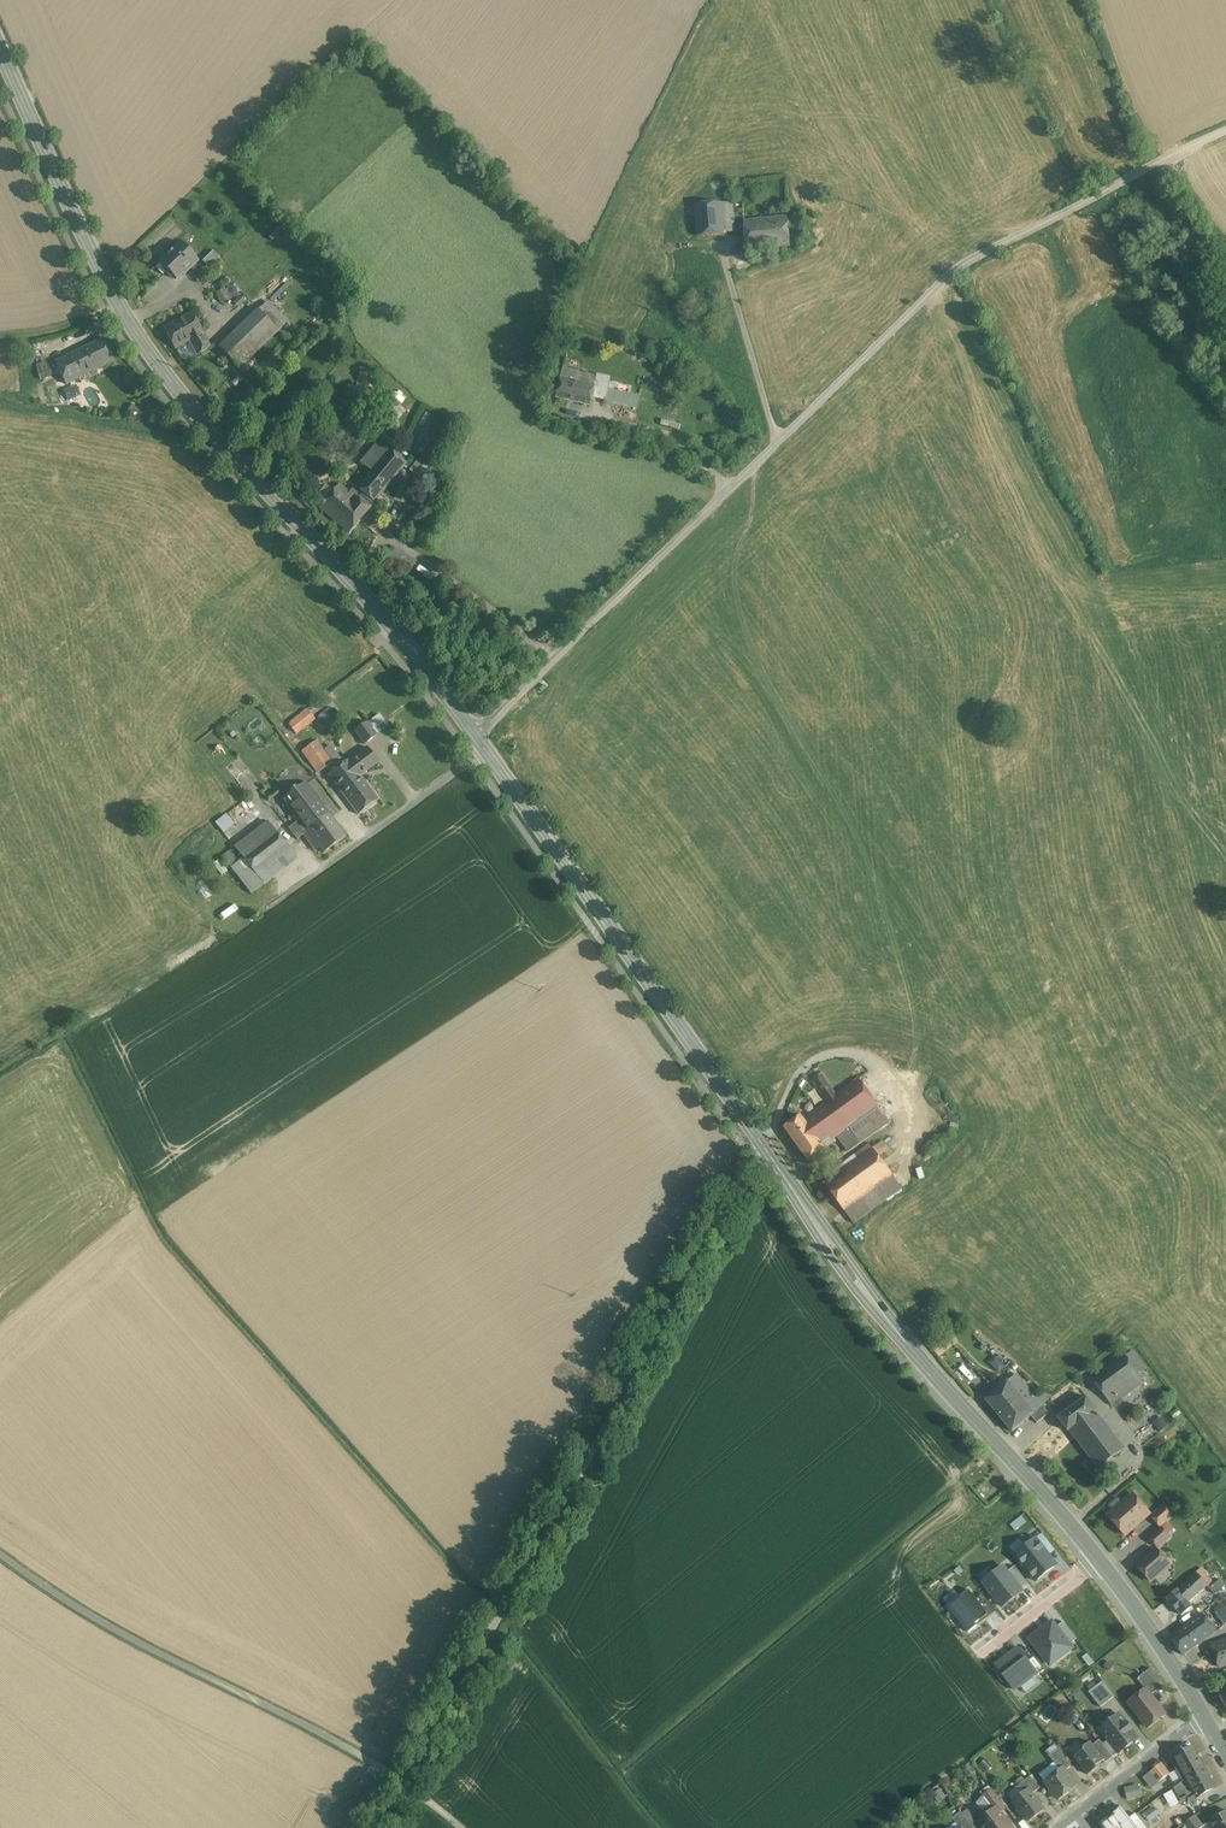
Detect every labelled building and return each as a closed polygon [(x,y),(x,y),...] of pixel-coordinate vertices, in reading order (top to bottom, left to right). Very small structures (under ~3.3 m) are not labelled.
[(722,203),(696,206),(699,237),(725,235),(725,233),(722,203)] [(732,203),(722,203),(725,233),(735,232),(732,203)] [(789,217),(768,220),(772,249),(793,246),(789,217)] [(768,220),(745,223),(749,252),(772,249),(768,220)] [(181,244),(161,264),(169,272),(170,271),(179,279),(184,274),(186,275),(199,262),(181,244)] [(213,251),(203,261),(208,267),(219,257),(213,251)] [(259,311),(279,331),(288,323),(268,302),(259,311)] [(259,311),(236,333),(250,346),(256,353),(279,331),(259,311)] [(191,313),(180,319),(187,332),(189,331),(194,339),(203,334),(191,313)] [(180,319),(163,328),(175,350),(189,342),(194,339),(189,331),(187,332),(180,319)] [(236,333),(220,349),(233,362),(250,346),(236,333)] [(194,339),(189,342),(196,354),(210,346),(203,334),(194,339)] [(104,339),(86,348),(97,370),(115,361),(104,339)] [(175,350),(179,357),(180,358),(182,358),(184,359),(186,359),(188,358),(196,354),(189,342),(175,350)] [(250,346),(233,362),(240,369),(251,358),(256,353),(250,346)] [(86,348),(56,362),(66,384),(97,370),(86,348)] [(251,358),(240,369),(247,373),(256,364),(251,358)] [(53,376),(50,368),(49,366),(39,371),(42,381),(53,376)] [(581,371),(563,367),(561,378),(579,383),(581,371)] [(582,383),(595,387),(597,375),(584,372),(582,383)] [(597,375),(595,387),(609,390),(611,379),(597,375)] [(579,383),(561,378),(556,397),(590,405),(592,396),(595,387),(582,383),(579,383)] [(609,390),(595,387),(592,396),(606,400),(609,390)] [(77,397),(73,388),(65,392),(69,401),(77,397)] [(609,390),(606,400),(614,402),(628,405),(630,395),(609,390)] [(639,398),(630,395),(628,405),(636,408),(639,398)] [(395,401),(386,413),(391,416),(400,405),(395,401)] [(418,403),(409,425),(413,427),(409,436),(422,442),(435,410),(418,403)] [(406,464),(379,442),(361,463),(370,470),(356,487),(374,502),(374,501),(375,500),(380,494),(381,494),(382,493),(382,492),(387,486),(389,485),(388,484),(393,478),(394,479),(395,477),(406,464)] [(439,443),(430,460),(433,462),(443,445),(439,443)] [(418,459),(409,470),(415,475),(424,464),(418,459)] [(356,487),(350,494),(339,484),(319,507),(349,533),(370,508),(371,510),(377,503),(374,501),(374,502),(356,487)] [(399,568),(392,563),(389,567),(396,572),(399,568)] [(333,704),(319,714),(325,723),(339,713),(333,704)] [(307,710),(288,726),(296,735),(315,719),(307,710)] [(366,722),(354,731),(364,744),(376,736),(366,722)] [(316,742),(302,752),(318,773),(332,763),(316,742)] [(367,747),(349,761),(348,760),(330,773),(341,787),(339,789),(339,790),(358,815),(378,800),(360,776),(378,763),(367,747)] [(328,814),(305,784),(283,800),(299,821),(295,825),(303,836),(308,832),(307,830),(328,814)] [(221,832),(232,823),(224,813),(212,822),(221,832)] [(328,814),(307,830),(308,832),(324,853),(346,836),(328,814)] [(269,822),(236,847),(243,857),(277,832),(269,822)] [(295,825),(289,829),(297,841),(303,836),(295,825)] [(277,832),(243,857),(244,859),(254,872),(288,847),(277,832)] [(288,847),(254,872),(264,885),(298,860),(288,847)] [(231,851),(223,856),(232,868),(240,862),(231,851)] [(240,862),(232,868),(252,894),(264,885),(254,872),(244,859),(240,862)] [(233,903),(218,913),(221,919),(237,909),(233,903)] [(836,1096),(821,1075),(812,1082),(827,1102),(836,1096)] [(827,1102),(803,1119),(823,1147),(831,1141),(836,1138),(848,1129),(878,1107),(858,1080),(836,1096),(827,1102)] [(878,1107),(848,1129),(859,1144),(889,1123),(878,1107)] [(803,1119),(801,1116),(784,1128),(808,1162),(833,1144),(831,1141),(823,1147),(803,1119)] [(859,1144),(848,1129),(836,1138),(847,1153),(859,1144)] [(882,1142),(873,1149),(879,1158),(889,1151),(882,1142)] [(869,1144),(857,1153),(860,1158),(873,1149),(869,1144)] [(860,1158),(825,1185),(845,1211),(892,1176),(879,1158),(873,1149),(860,1158)] [(892,1176),(845,1211),(854,1225),(902,1190),(892,1176)] [(947,1341),(936,1351),(941,1356),(952,1347),(947,1341)] [(1132,1352),(1126,1356),(1134,1367),(1139,1363),(1132,1352)] [(1126,1356),(1093,1380),(1112,1407),(1145,1383),(1134,1367),(1126,1356)] [(1153,1377),(1142,1361),(1139,1363),(1134,1367),(1145,1383),(1153,1377)] [(1043,1406),(1017,1374),(986,1400),(1012,1432),(1031,1416),(1043,1406)] [(1086,1398),(1058,1420),(1069,1433),(1070,1432),(1099,1470),(1126,1450),(1096,1411),(1086,1398)] [(1043,1406),(1031,1416),(1037,1423),(1049,1414),(1044,1405),(1043,1406)] [(1122,1504),(1118,1499),(1116,1499),(1109,1504),(1109,1507),(1113,1512),(1108,1516),(1125,1536),(1150,1514),(1135,1497),(1130,1502),(1128,1499),(1122,1504)] [(1164,1505),(1151,1517),(1160,1527),(1174,1516),(1164,1505)] [(1161,1528),(1149,1538),(1157,1547),(1169,1537),(1161,1528)] [(1019,1539),(1009,1547),(1036,1581),(1057,1565),(1049,1556),(1056,1550),(1043,1533),(1025,1547),(1019,1539)] [(1170,1565),(1156,1549),(1137,1565),(1151,1582),(1170,1565)] [(992,1583),(987,1587),(1002,1607),(1023,1591),(1021,1589),(1028,1584),(1014,1567),(1008,1572),(1004,1566),(988,1578),(992,1583)] [(1207,1576),(1201,1569),(1196,1573),(1207,1586),(1212,1583),(1207,1577),(1207,1576)] [(1196,1573),(1185,1583),(1195,1597),(1207,1586),(1196,1573)] [(1224,1587),(1219,1581),(1209,1589),(1214,1595),(1224,1587)] [(1185,1583),(1167,1599),(1182,1616),(1191,1607),(1187,1604),(1195,1597),(1185,1583)] [(969,1590),(948,1606),(969,1633),(996,1612),(983,1595),(976,1600),(969,1590)] [(1217,1602),(1225,1614),(1225,1595),(1217,1602)] [(1212,1618),(1220,1630),(1225,1626),(1225,1615),(1222,1610),(1212,1618)] [(1202,1614),(1170,1636),(1183,1655),(1215,1633),(1202,1614)] [(1052,1622),(1030,1639),(1045,1658),(1049,1655),(1055,1662),(1073,1648),(1070,1645),(1077,1639),(1064,1623),(1057,1628),(1052,1622)] [(1211,1645),(1219,1667),(1225,1665),(1225,1640),(1211,1645)] [(1018,1648),(996,1665),(1015,1690),(1038,1673),(1039,1675),(1045,1671),(1034,1657),(1029,1662),(1018,1648)] [(1162,1687),(1151,1668),(1137,1679),(1145,1690),(1146,1689),(1151,1695),(1162,1687)] [(1115,1697),(1103,1681),(1089,1692),(1101,1708),(1115,1697)] [(1217,1690),(1225,1707),(1225,1685),(1217,1690)] [(1151,1695),(1146,1689),(1145,1690),(1129,1702),(1148,1727),(1165,1714),(1151,1695)] [(1051,1715),(1043,1711),(1039,1718),(1047,1722),(1051,1715)] [(1138,1738),(1119,1714),(1100,1729),(1119,1753),(1138,1738)] [(1113,1757),(1100,1740),(1093,1745),(1104,1760),(1103,1761),(1105,1763),(1113,1757)] [(1093,1745),(1091,1742),(1083,1748),(1085,1750),(1075,1757),(1089,1775),(1097,1768),(1096,1767),(1103,1761),(1104,1760),(1093,1745)] [(1203,1767),(1192,1747),(1175,1757),(1181,1768),(1178,1770),(1183,1779),(1203,1767)] [(1071,1766),(1058,1749),(1049,1756),(1060,1771),(1063,1768),(1066,1771),(1071,1766)] [(1169,1774),(1161,1764),(1150,1772),(1159,1783),(1169,1774)] [(1203,1767),(1183,1779),(1181,1780),(1171,1788),(1179,1804),(1186,1800),(1188,1803),(1197,1797),(1215,1788),(1203,1767)] [(1060,1771),(1045,1782),(1051,1790),(1050,1792),(1054,1797),(1056,1797),(1058,1799),(1077,1785),(1066,1771),(1063,1768),(1060,1771)] [(1039,1788),(1030,1777),(1019,1785),(1024,1792),(1028,1789),(1032,1794),(1039,1788)] [(1125,1799),(1140,1796),(1137,1783),(1122,1786),(1125,1799)] [(1032,1794),(1028,1789),(1024,1792),(1013,1801),(1018,1808),(1016,1810),(1021,1816),(1023,1814),(1029,1822),(1044,1810),(1040,1806),(1042,1804),(1036,1796),(1035,1798),(1032,1794)] [(1006,1808),(993,1791),(983,1798),(994,1811),(997,1808),(1000,1812),(1006,1808)] [(1153,1803),(1141,1808),(1146,1820),(1158,1815),(1153,1803)] [(1098,1823),(1102,1827),(1138,1827),(1121,1806),(1111,1814),(1112,1815),(1108,1818),(1107,1817),(1098,1823)] [(989,1814),(989,1813),(985,1812),(978,1817),(979,1821),(980,1822),(979,1823),(983,1827),(1012,1827),(1000,1812),(997,1808),(994,1811),(989,1814)] [(961,1812),(953,1819),(960,1827),(973,1827),(961,1812)] [(1211,1821),(1215,1827),(1225,1827),(1225,1813),(1211,1821)] [(1194,1816),(1184,1824),(1187,1827),(1201,1827),(1203,1827),(1194,1816)]
